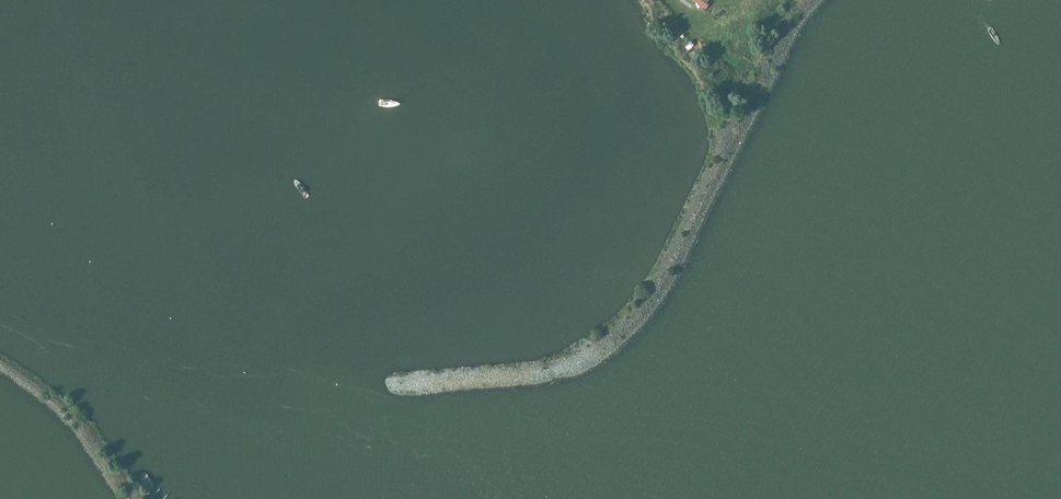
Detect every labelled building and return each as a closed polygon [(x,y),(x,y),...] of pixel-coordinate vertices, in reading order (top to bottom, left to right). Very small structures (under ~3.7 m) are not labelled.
[(706,10),(709,5),(706,3),(709,0),(693,0),(706,10)]
